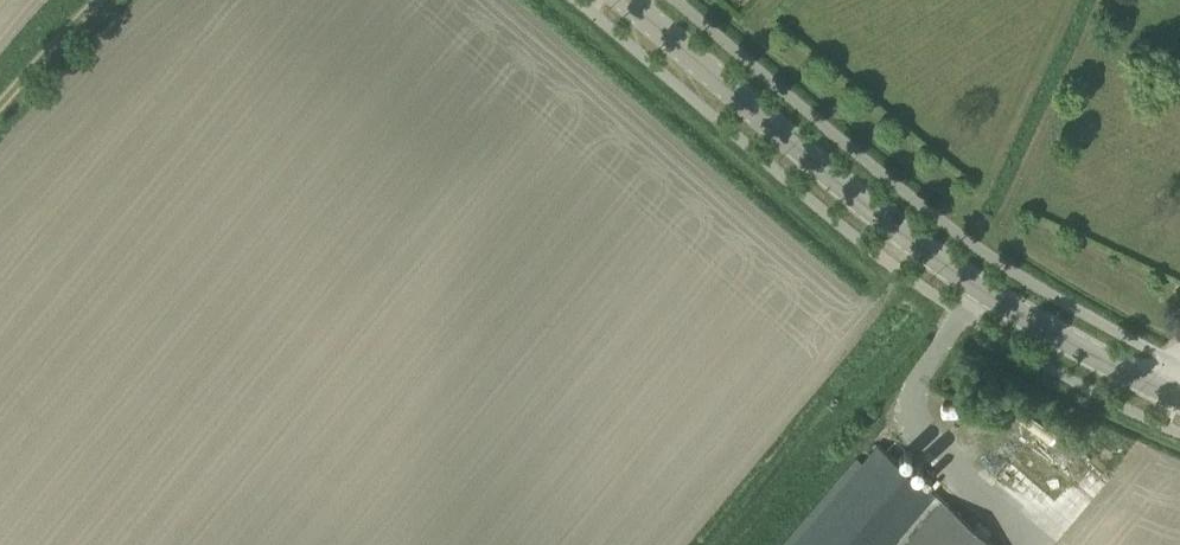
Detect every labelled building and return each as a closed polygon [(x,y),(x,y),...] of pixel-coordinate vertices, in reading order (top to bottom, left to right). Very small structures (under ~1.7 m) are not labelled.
[(936,493),(879,444),(793,544),(892,544),(936,493)] [(941,499),(902,544),(995,544),(941,499)]
